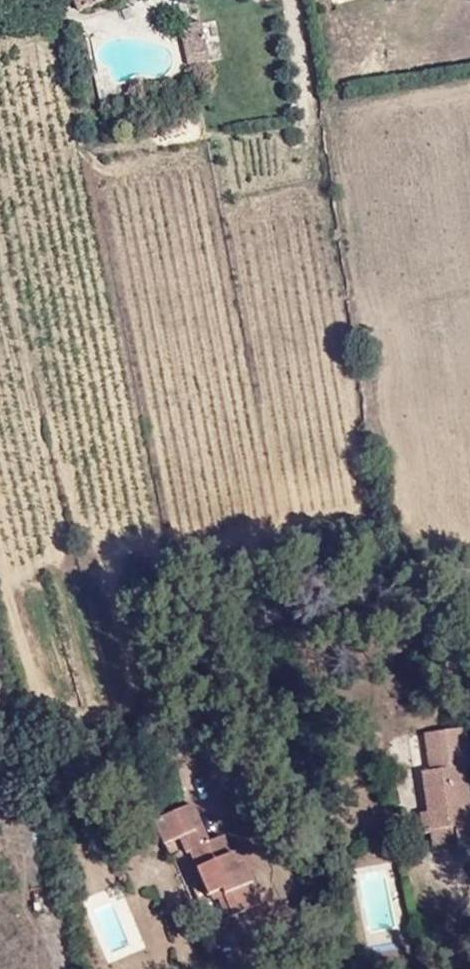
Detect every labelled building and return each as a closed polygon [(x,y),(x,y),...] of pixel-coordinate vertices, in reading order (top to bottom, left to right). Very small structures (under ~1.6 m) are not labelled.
[(75,10),(93,3),(92,0),(71,0),(75,10)] [(212,66),(205,20),(180,24),(186,71),(212,66)] [(429,770),(422,772),(428,812),(421,813),(424,833),(431,832),(431,830),(455,826),(458,841),(469,840),(469,804),(464,767),(469,766),(464,727),(436,731),(439,750),(427,752),(429,770)] [(424,733),(427,752),(439,750),(436,731),(424,733)] [(249,879),(224,833),(213,839),(193,802),(185,806),(196,860),(218,899),(224,897),(235,916),(265,901),(254,880),(249,879)] [(196,860),(185,806),(154,821),(172,857),(190,849),(196,860)] [(433,845),(458,841),(455,826),(431,830),(431,832),(433,845)] [(116,900),(92,908),(109,954),(132,946),(116,900)]
